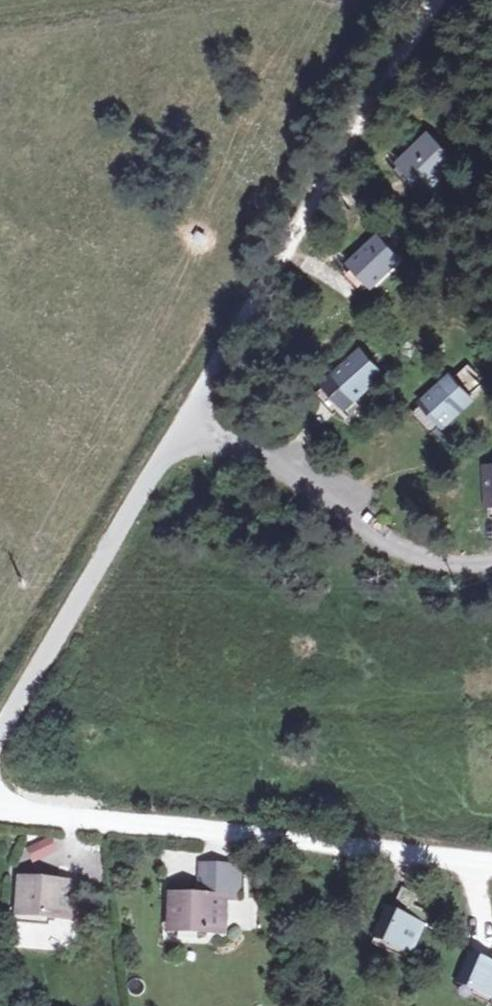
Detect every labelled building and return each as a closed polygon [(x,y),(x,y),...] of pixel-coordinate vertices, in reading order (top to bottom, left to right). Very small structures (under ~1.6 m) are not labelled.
[(432,141),(401,167),(420,189),(451,163),(432,141)] [(388,242),(355,270),(370,288),(403,260),(388,242)] [(368,353),(335,380),(352,401),(385,375),(368,353)] [(457,378),(425,405),(441,424),(473,397),(457,378)] [(24,848),(31,864),(58,853),(51,837),(24,848)] [(204,899),(181,900),(172,900),(171,933),(181,933),(181,943),(213,943),(213,932),(229,932),(228,899),(241,899),(240,867),(204,868),(204,899)] [(22,884),(21,917),(68,918),(68,884),(22,884)] [(387,915),(375,946),(407,960),(420,930),(387,915)] [(464,988),(491,1002),(491,969),(476,962),(464,988)]
